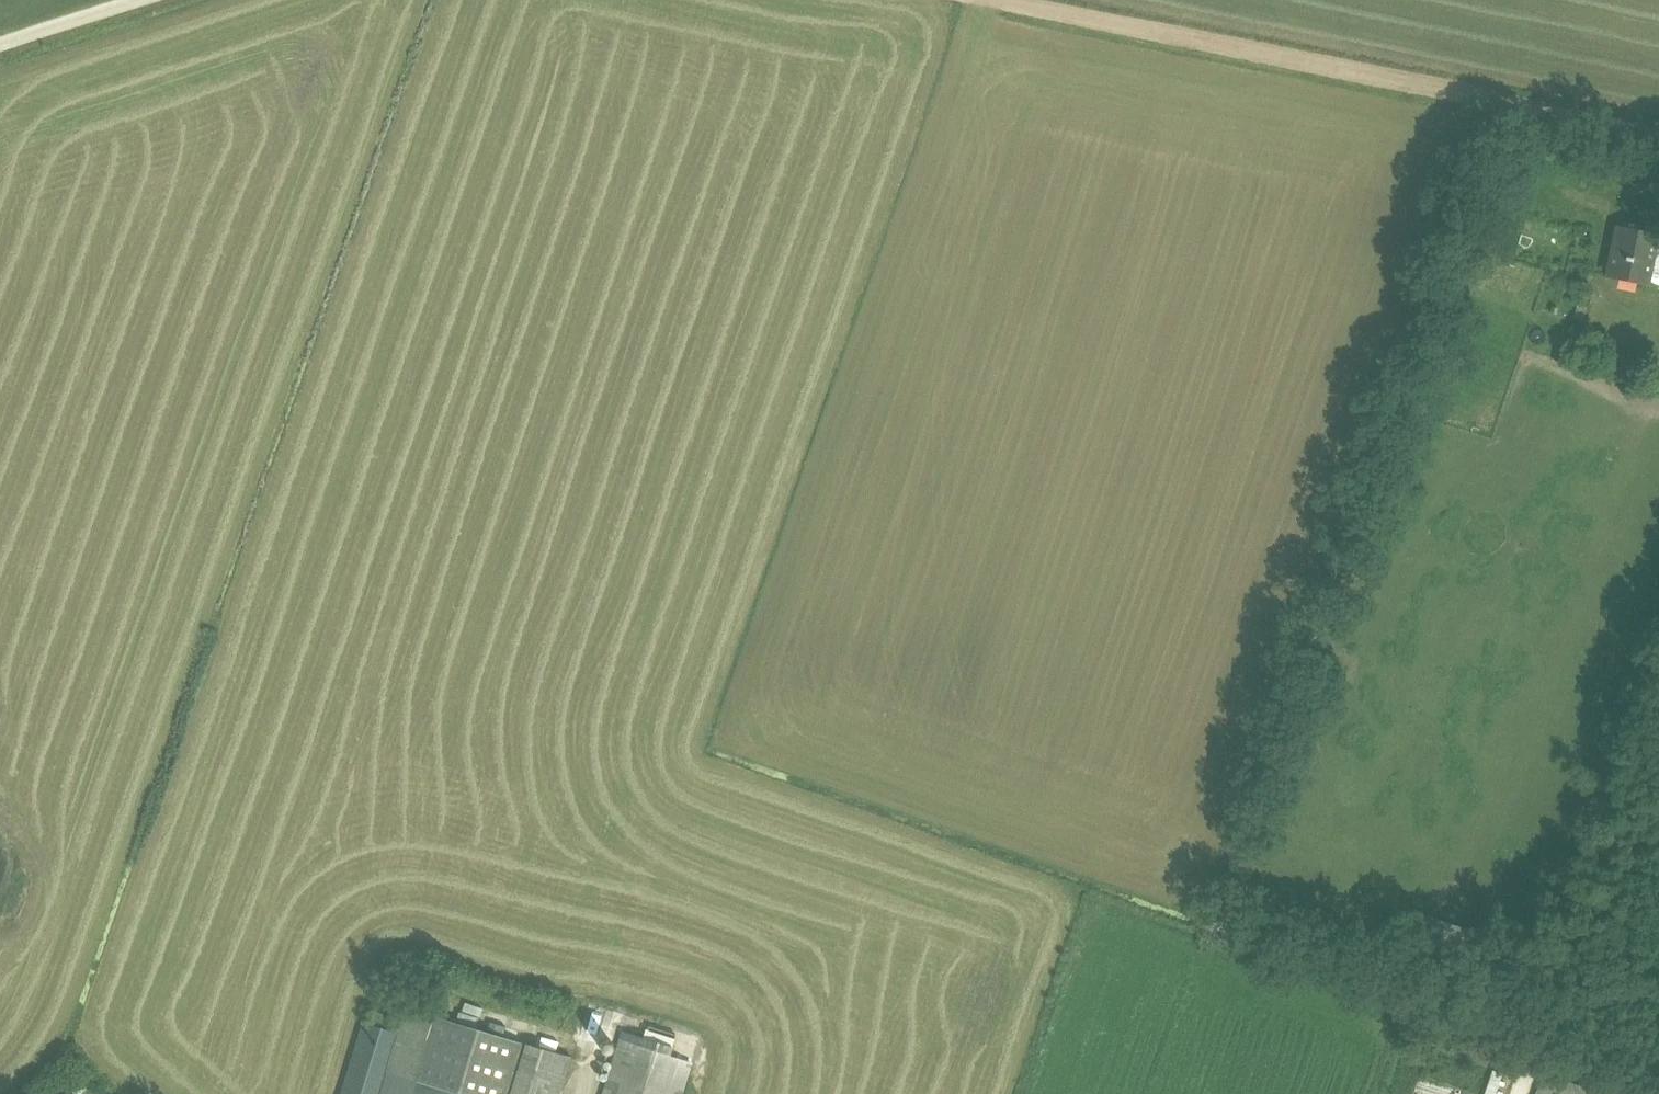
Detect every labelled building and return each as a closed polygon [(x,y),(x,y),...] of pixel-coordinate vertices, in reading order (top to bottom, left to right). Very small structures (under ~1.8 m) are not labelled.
[(1655,236),(1618,228),(1609,274),(1646,282),(1650,263),(1658,265),(1658,239),(1655,238),(1655,236)] [(409,1093),(512,1093),(528,1044),(407,1007),(399,1033),(388,1071),(414,1079),(409,1093)] [(364,1022),(341,1093),(380,1093),(388,1071),(399,1033),(364,1022)] [(675,1036),(647,1027),(644,1036),(672,1045),(675,1036)] [(693,1062),(619,1038),(602,1093),(683,1093),(693,1062)] [(1546,1073),(1539,1093),(1605,1093),(1546,1073)]
